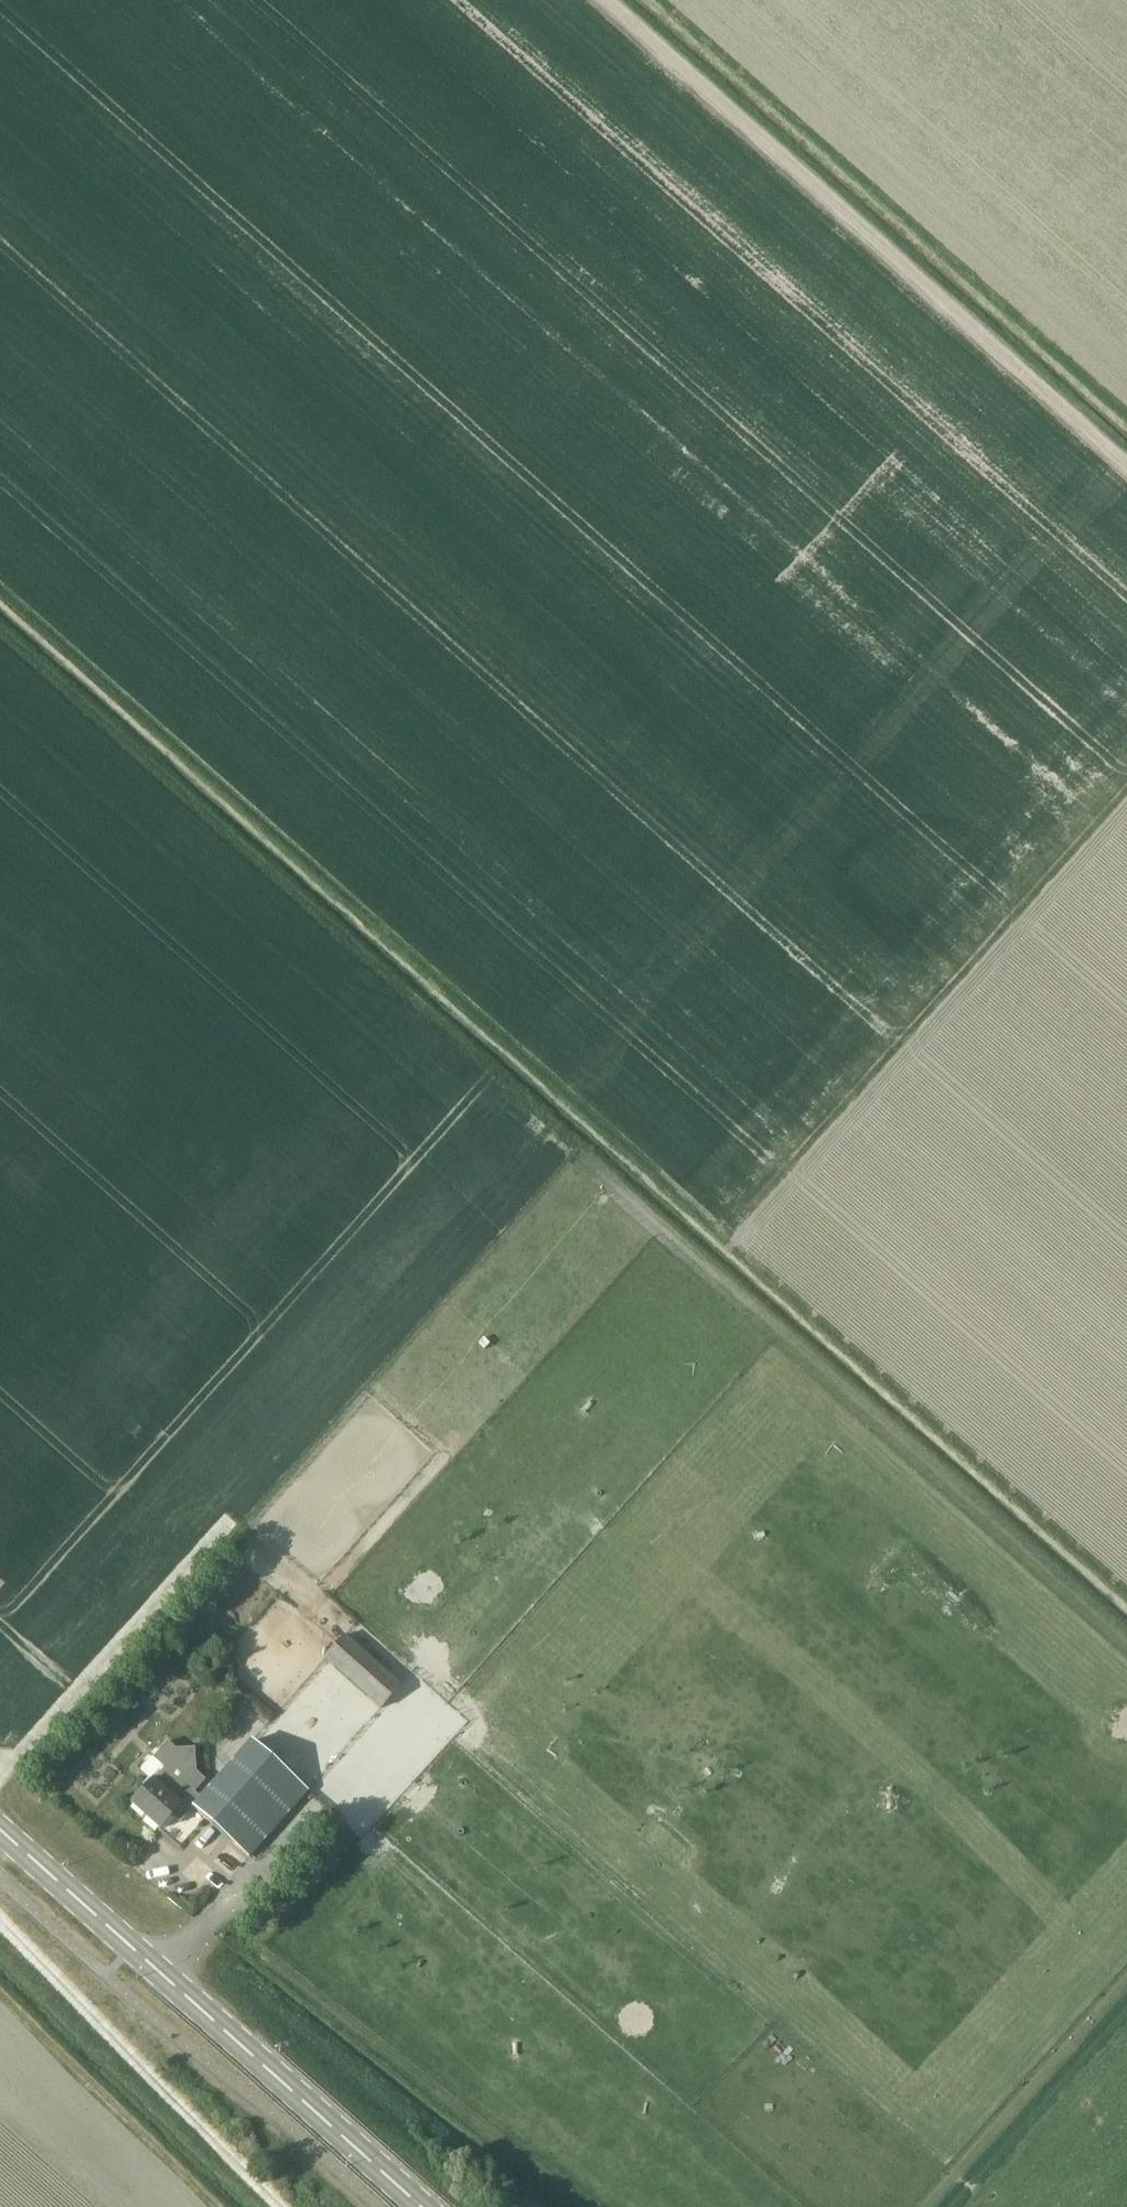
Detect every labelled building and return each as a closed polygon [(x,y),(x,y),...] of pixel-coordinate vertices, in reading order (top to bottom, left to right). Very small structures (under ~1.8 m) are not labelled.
[(379,1708),(399,1686),(343,1635),(323,1658),(379,1708)] [(248,1857),(306,1792),(251,1743),(196,1804),(171,1782),(164,1790),(153,1779),(131,1804),(159,1830),(180,1806),(187,1813),(192,1808),(248,1857)]
